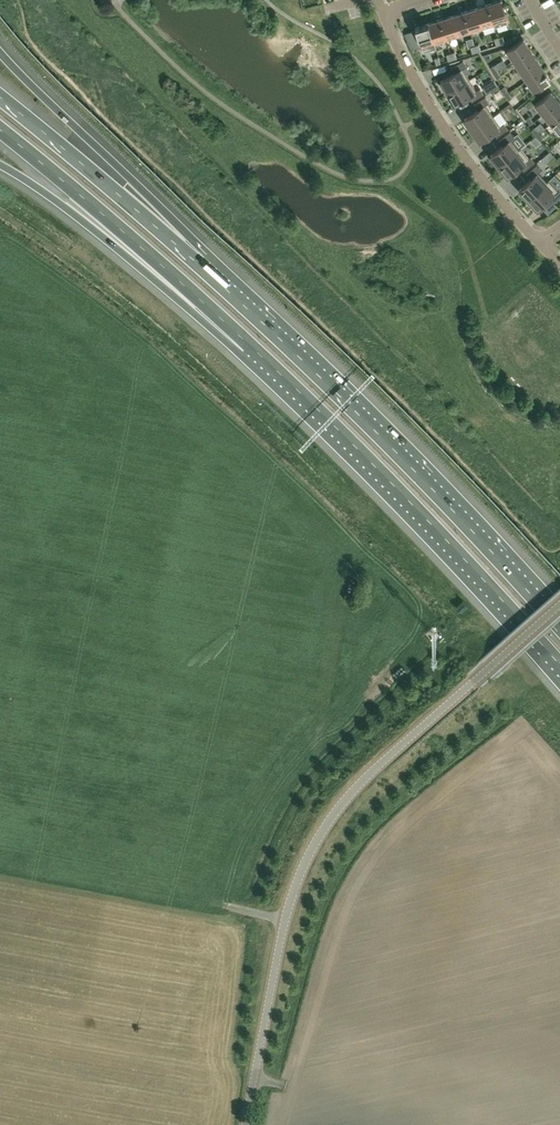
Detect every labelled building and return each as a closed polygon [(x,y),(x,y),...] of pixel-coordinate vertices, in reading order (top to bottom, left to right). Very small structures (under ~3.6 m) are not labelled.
[(495,26),(508,22),(500,0),(488,4),(495,26)] [(476,8),(482,28),(494,24),(495,27),(495,26),(488,4),(476,8)] [(464,11),(470,32),(482,28),(476,8),(464,11)] [(458,35),(470,32),(464,11),(452,15),(458,35)] [(440,19),(446,39),(458,35),(452,15),(440,19)] [(428,23),(435,43),(446,39),(440,19),(428,23)] [(423,52),(436,48),(435,43),(428,23),(415,27),(423,52)] [(514,60),(531,49),(524,39),(508,49),(514,60)] [(514,60),(520,69),(537,59),(531,49),(514,60)] [(520,69),(527,79),(543,69),(537,59),(520,69)] [(469,79),(466,73),(470,71),(467,66),(463,60),(451,67),(455,72),(440,81),(447,93),(469,79)] [(543,69),(527,79),(534,90),(550,79),(543,69)] [(484,94),(480,88),(476,90),(469,79),(447,93),(454,104),(468,95),(472,101),(484,94)] [(543,113),(558,101),(551,92),(551,91),(535,104),(536,104),(543,113)] [(472,130),(493,115),(485,105),(489,102),(485,96),(474,104),(478,110),(464,119),(472,130)] [(559,115),(559,102),(559,101),(558,101),(543,113),(544,114),(551,122),(559,115)] [(493,115),(472,130),(479,141),(493,131),(497,137),(508,129),(504,123),(500,126),(493,115)] [(551,122),(551,123),(559,132),(559,131),(559,115),(551,122)] [(519,149),(511,139),(514,136),(510,131),(499,140),(503,145),(491,155),(499,166),(519,149)] [(529,158),(521,147),(519,149),(499,166),(507,176),(520,165),(524,171),(535,162),(530,157),(529,158)] [(547,182),(547,181),(538,172),(542,169),(537,164),(527,174),(531,178),(519,190),(528,199),(547,182)] [(549,179),(547,181),(547,182),(528,199),(537,209),(549,198),(554,202),(559,197),(559,189),(559,188),(558,189),(549,179)] [(460,602),(462,607),(470,604),(468,599),(460,602)]
